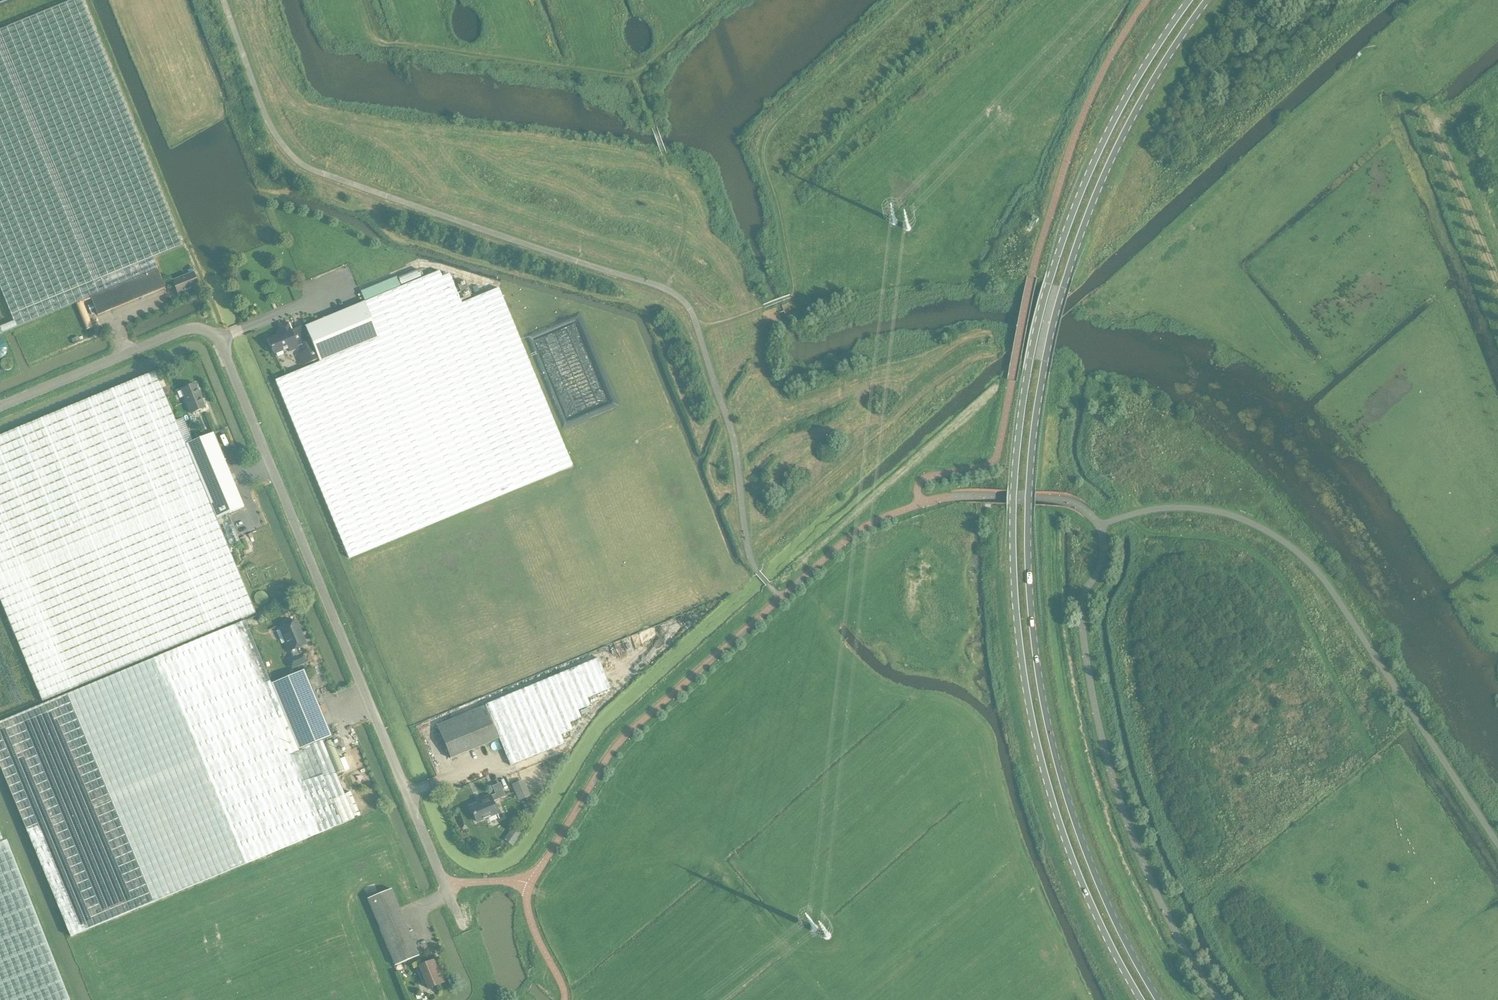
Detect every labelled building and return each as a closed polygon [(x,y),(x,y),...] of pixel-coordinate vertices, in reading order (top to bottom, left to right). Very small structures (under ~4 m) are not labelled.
[(78,288),(83,300),(90,297),(96,313),(97,315),(165,288),(158,270),(153,258),(182,246),(82,0),(73,0),(0,30),(0,289),(11,316),(78,288)] [(319,362),(275,380),(349,558),(572,466),(557,431),(548,410),(518,336),(499,290),(498,288),(461,303),(454,286),(449,274),(442,277),(439,271),(364,302),(305,326),(318,359),(319,362)] [(193,273),(172,281),(178,295),(198,286),(193,273)] [(463,298),(471,294),(465,281),(457,284),(463,298)] [(11,316),(13,322),(0,327),(0,335),(2,334),(1,334),(83,300),(78,288),(11,316)] [(96,313),(93,304),(88,306),(92,315),(96,313)] [(278,336),(268,340),(274,355),(288,349),(289,351),(298,348),(298,346),(301,345),(303,352),(298,354),(303,366),(318,359),(305,326),(304,325),(291,330),(290,328),(289,328),(287,322),(279,326),(281,331),(276,333),(278,336)] [(185,444),(155,371),(0,436),(0,600),(42,702),(255,613),(228,547),(239,542),(228,514),(216,518),(185,444)] [(191,413),(205,408),(195,383),(181,389),(191,413)] [(213,433),(185,444),(216,518),(228,514),(244,507),(213,433)] [(304,670),(271,684),(244,620),(0,722),(0,768),(70,936),(360,816),(350,792),(344,794),(322,741),(332,737),(304,670)] [(303,645),(298,633),(300,632),(296,622),(291,623),(290,622),(288,621),(285,622),(284,624),(285,626),(280,628),(289,651),(290,651),(293,658),(288,659),(292,667),(306,662),(302,654),(300,655),(297,648),(303,645)] [(486,705),(437,725),(450,758),(499,738),(510,765),(564,743),(560,735),(572,730),(569,723),(581,718),(578,710),(590,706),(587,698),(611,688),(598,658),(485,705),(486,705)] [(333,741),(338,755),(346,752),(340,738),(333,741)] [(350,767),(346,757),(340,760),(344,769),(350,767)] [(496,794),(490,796),(477,801),(478,804),(470,807),(476,822),(497,813),(492,802),(498,799),(496,794)] [(7,841),(3,842),(0,834),(0,999),(69,999),(7,841)] [(419,956),(391,889),(367,899),(395,966),(419,956)] [(441,967),(439,968),(435,959),(419,966),(428,989),(447,981),(441,967)]
